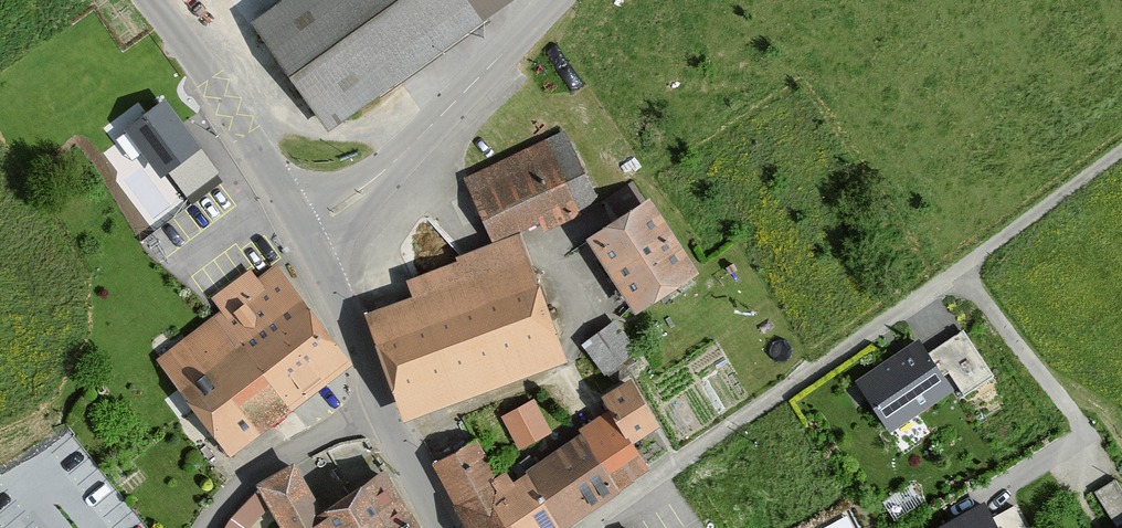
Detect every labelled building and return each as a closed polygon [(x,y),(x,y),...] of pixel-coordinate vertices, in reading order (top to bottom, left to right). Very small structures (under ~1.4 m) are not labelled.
[(253,24),(330,133),(485,24),(469,0),(287,0),(253,24)] [(215,172),(164,105),(147,118),(138,106),(106,130),(129,161),(143,151),(160,174),(168,168),(187,193),(215,172)] [(564,139),(469,182),(496,242),(591,199),(564,139)] [(628,227),(593,250),(637,317),(692,281),(648,214),(628,227)] [(417,306),(370,323),(406,422),(562,366),(517,243),(459,264),(462,270),(410,288),(417,306)] [(160,357),(234,458),(356,368),(282,267),(160,357)] [(606,368),(639,344),(617,312),(583,336),(606,368)] [(861,376),(891,421),(948,383),(918,338),(861,376)] [(434,469),(474,527),(570,527),(651,473),(631,444),(656,427),(631,383),(604,400),(612,415),(516,480),(511,472),(503,477),(478,439),(434,469)] [(535,390),(502,408),(520,443),(554,425),(535,390)] [(261,488),(287,527),(424,527),(386,468),(327,505),(300,463),(261,488)] [(1112,512),(1121,506),(1121,483),(1116,473),(1096,484),(1112,512)] [(933,526),(934,527),(999,527),(983,499),(933,526)]
